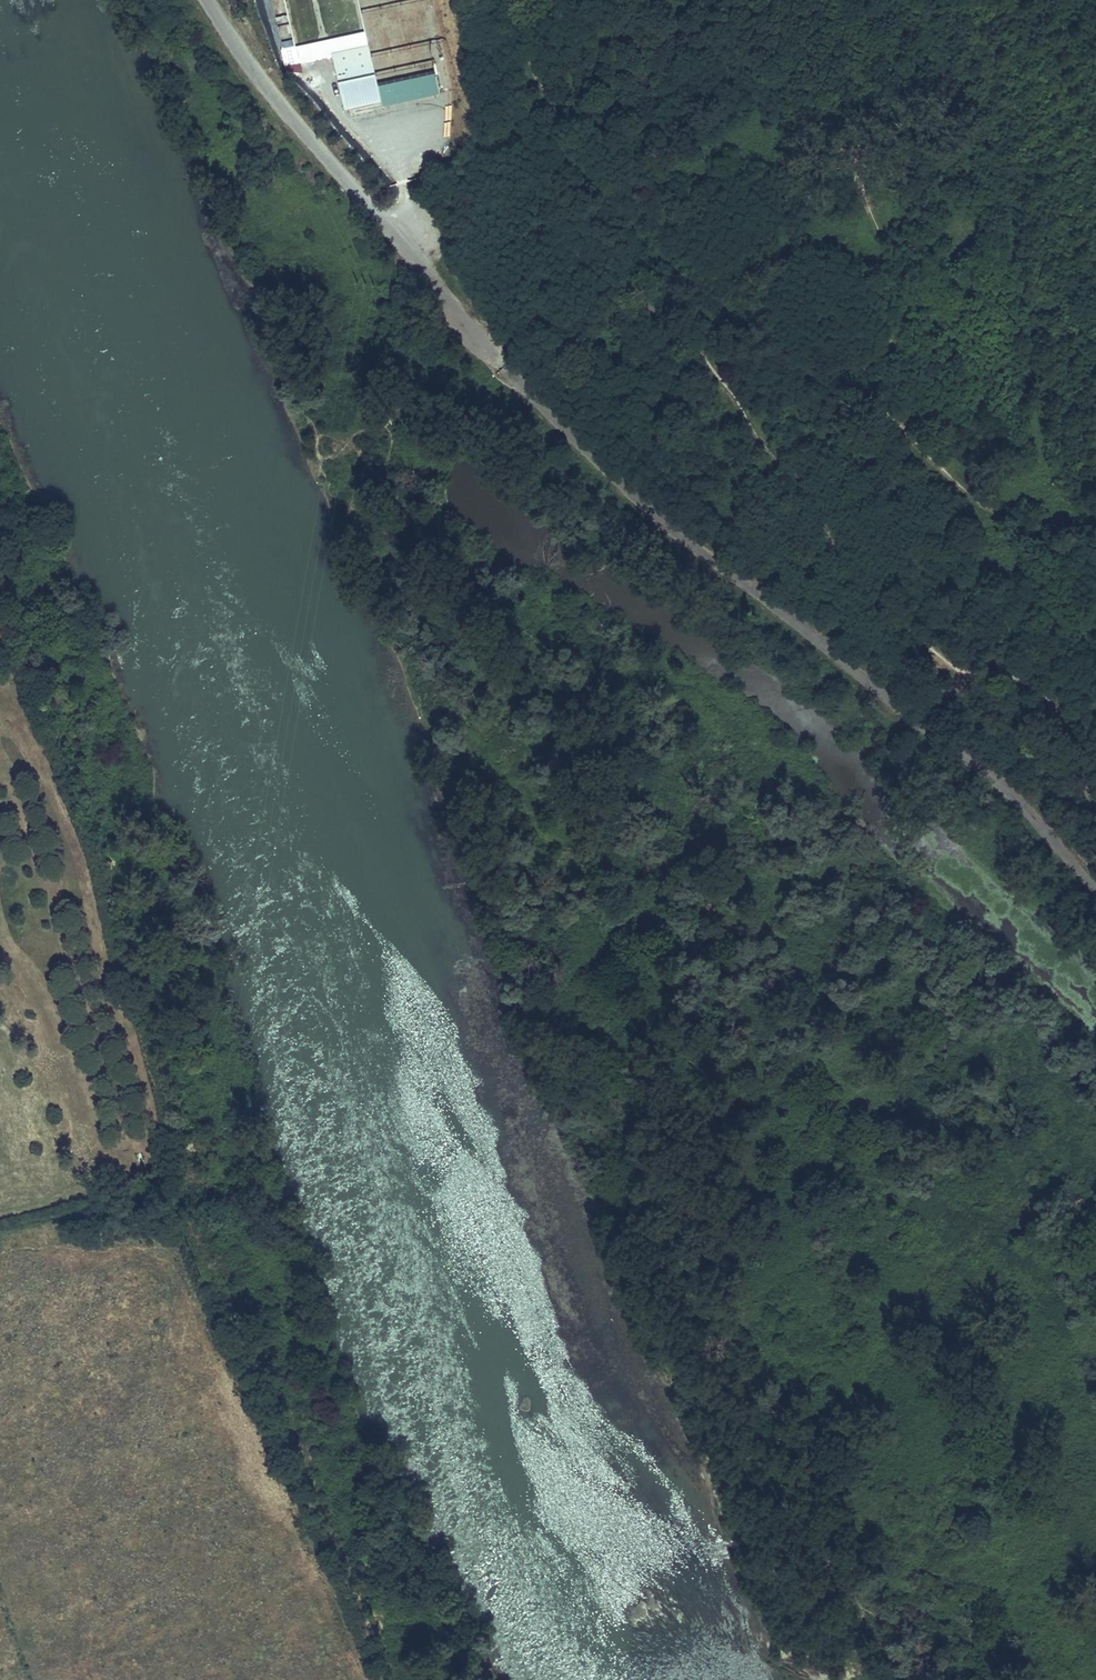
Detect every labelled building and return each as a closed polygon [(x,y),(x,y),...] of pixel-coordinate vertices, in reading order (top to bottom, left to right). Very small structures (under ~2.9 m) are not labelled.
[(300,63),(332,55),(368,46),(365,34),(297,51),(300,63)] [(368,46),(332,55),(345,110),(381,101),(378,87),(368,46)] [(435,73),(378,87),(381,101),(383,107),(439,94),(435,73)]
